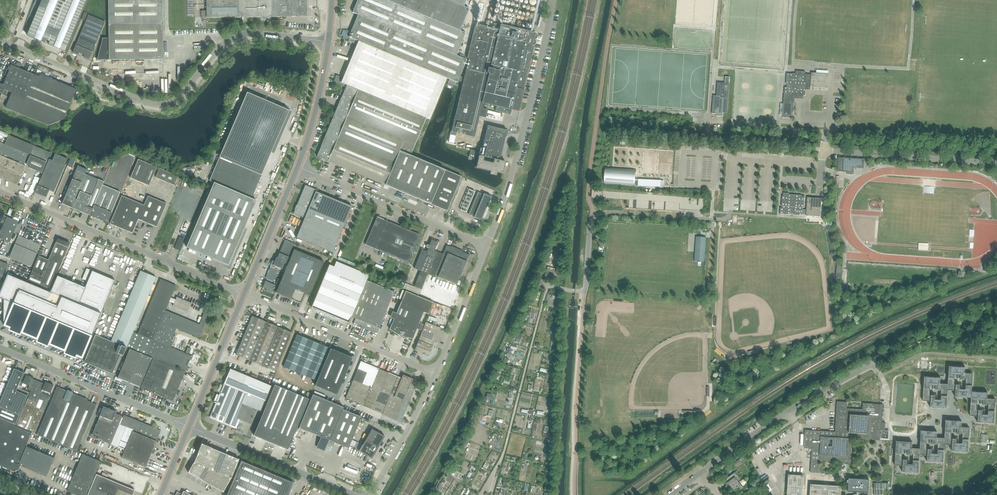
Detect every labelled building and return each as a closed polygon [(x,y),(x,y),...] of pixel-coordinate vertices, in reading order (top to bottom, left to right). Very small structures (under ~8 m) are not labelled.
[(27,36),(28,36),(34,39),(50,0),(42,0),(27,36)] [(42,39),(46,40),(44,43),(54,47),(73,0),(58,0),(42,39)] [(60,49),(65,51),(87,0),(80,0),(60,49)] [(97,60),(164,59),(163,0),(108,0),(109,39),(102,39),(102,41),(97,60)] [(266,16),(266,17),(266,18),(267,18),(267,19),(268,19),(269,19),(270,19),(271,19),(271,18),(272,17),(272,16),(307,16),(307,12),(307,0),(206,0),(206,10),(201,10),(201,17),(206,17),(266,16)] [(447,85),(453,87),(455,82),(457,83),(467,60),(456,55),(466,33),(460,31),(469,9),(464,7),(466,0),(358,0),(353,13),(358,15),(351,32),(346,30),(346,31),(343,38),(343,39),(357,45),(359,41),(447,78),(448,79),(449,79),(447,85)] [(73,53),(89,60),(105,22),(89,15),(89,14),(84,12),(81,19),(86,21),(73,53)] [(468,59),(455,116),(451,132),(474,137),(479,116),(484,117),(486,109),(483,109),(485,104),(496,106),(495,111),(510,115),(511,110),(519,112),(524,89),(534,45),(535,44),(535,43),(536,42),(536,41),(535,40),(535,39),(536,39),(537,38),(537,36),(537,35),(536,34),(536,33),(535,33),(533,32),(533,34),(530,33),(530,32),(500,25),(499,30),(475,24),(467,59),(468,59)] [(444,84),(447,78),(359,41),(357,45),(353,55),(343,77),(342,81),(341,80),(340,82),(339,82),(341,77),(336,75),(333,82),(337,84),(346,87),(347,85),(429,119),(430,117),(431,116),(431,115),(444,85),(444,84)] [(51,126),(51,124),(62,119),(64,120),(76,89),(36,72),(35,75),(19,68),(20,66),(10,62),(8,69),(9,70),(3,85),(0,83),(0,95),(1,95),(1,93),(6,95),(7,91),(12,93),(6,108),(19,113),(51,126)] [(781,103),(780,115),(783,116),(783,118),(788,118),(793,118),(793,114),(794,111),(794,103),(795,103),(795,98),(803,99),(804,95),(806,95),(806,89),(810,90),(811,87),(812,87),(817,87),(823,88),(828,88),(828,86),(829,76),(829,74),(828,74),(822,73),(820,73),(815,73),(811,73),(811,74),(805,74),(805,72),(796,71),(796,73),(793,73),(792,74),(787,73),(786,84),(787,84),(787,87),(785,87),(784,95),(783,102),(784,102),(784,104),(781,103)] [(713,95),(712,114),(717,114),(717,115),(719,115),(719,116),(723,117),(723,112),(725,112),(727,113),(730,77),(725,77),(725,82),(725,83),(717,82),(717,88),(716,96),(713,95)] [(368,179),(385,185),(389,175),(399,150),(402,151),(411,155),(426,118),(347,85),(346,87),(341,98),(338,107),(321,146),(322,146),(319,152),(317,157),(367,178),(368,179)] [(220,156),(209,181),(214,183),(251,199),(258,184),(289,110),(247,92),(223,149),(220,148),(217,155),(220,156)] [(507,130),(494,127),(488,126),(483,148),(481,148),(479,155),(478,155),(475,166),(502,172),(504,161),(500,160),(507,130)] [(29,168),(39,172),(42,173),(51,153),(10,136),(6,144),(0,142),(0,143),(0,153),(27,164),(30,165),(29,168)] [(477,151),(471,149),(469,157),(475,159),(477,151)] [(389,175),(385,185),(447,211),(461,177),(448,171),(412,156),(410,155),(411,155),(402,151),(399,150),(389,175)] [(49,159),(35,193),(46,197),(49,190),(54,192),(55,189),(68,159),(55,154),(52,161),(49,159)] [(22,175),(25,166),(0,155),(0,166),(22,175)] [(838,157),(837,171),(847,172),(847,174),(854,174),(854,167),(864,168),(865,159),(838,157)] [(130,178),(149,186),(157,168),(138,160),(130,178)] [(0,166),(0,177),(3,179),(18,185),(22,175),(0,166)] [(635,179),(636,170),(615,169),(605,168),(604,183),(635,185),(638,186),(661,187),(661,180),(638,179),(638,181),(635,181),(635,179)] [(156,178),(162,181),(174,186),(178,176),(159,169),(156,178)] [(113,189),(104,185),(105,182),(100,180),(97,178),(87,174),(77,170),(69,189),(63,204),(66,206),(90,216),(108,223),(121,192),(113,189)] [(214,183),(187,247),(228,265),(256,200),(251,199),(214,183)] [(344,203),(340,202),(329,197),(324,195),(318,192),(319,191),(315,189),(306,185),(304,189),(303,191),(303,192),(302,195),(298,205),(297,205),(295,210),(294,214),(305,218),(297,238),(333,253),(352,207),(344,203)] [(469,190),(460,210),(466,213),(475,192),(469,190)] [(592,190),(591,197),(629,200),(628,208),(679,212),(685,212),(685,210),(703,211),(704,198),(652,195),(653,192),(647,192),(647,194),(592,190)] [(474,217),(481,221),(491,197),(484,194),(483,195),(478,192),(468,214),(474,217)] [(789,194),(789,193),(783,193),(783,196),(782,196),(781,206),(782,206),(782,208),(780,208),(780,214),(790,215),(790,214),(794,214),(794,215),(802,215),(802,214),(806,215),(806,216),(820,217),(822,198),(807,197),(806,209),(803,209),(803,207),(804,208),(805,197),(802,197),(802,195),(789,194)] [(110,224),(121,228),(133,200),(122,196),(112,219),(110,224)] [(148,196),(144,205),(139,219),(145,222),(148,223),(157,200),(148,196)] [(133,200),(121,228),(133,233),(139,219),(144,205),(133,200)] [(167,204),(157,200),(148,223),(157,227),(167,204)] [(10,243),(19,222),(7,217),(4,224),(1,230),(0,229),(0,238),(10,243)] [(389,255),(408,263),(420,235),(377,217),(366,245),(389,255)] [(9,257),(9,258),(31,267),(41,245),(37,243),(19,236),(12,251),(9,257)] [(179,237),(174,249),(179,250),(184,239),(179,237)] [(696,237),(694,261),(704,261),(706,237),(696,237)] [(28,281),(51,291),(66,254),(70,244),(58,238),(49,260),(39,256),(28,281)] [(277,261),(275,260),(273,265),(283,269),(286,262),(287,262),(295,244),(285,240),(277,259),(278,259),(277,261)] [(431,240),(429,245),(428,245),(427,245),(426,246),(426,247),(427,247),(427,248),(428,248),(427,252),(433,254),(434,251),(438,243),(431,240)] [(425,273),(428,274),(438,278),(438,277),(457,285),(459,280),(469,254),(469,255),(461,252),(462,251),(451,246),(450,247),(446,246),(443,254),(434,251),(433,254),(425,273)] [(276,293),(276,294),(298,303),(303,293),(310,296),(324,262),(294,250),(277,292),(276,291),(276,293)] [(414,269),(420,271),(425,273),(433,254),(427,252),(422,250),(414,269)] [(355,266),(356,264),(339,257),(338,259),(355,266)] [(3,277),(8,264),(0,261),(0,276),(3,277)] [(312,307),(349,323),(369,275),(336,262),(334,267),(329,265),(316,298),(312,307)] [(268,280),(272,282),(273,282),(278,271),(270,267),(266,279),(268,280)] [(92,270),(88,269),(84,279),(88,281),(92,270)] [(545,273),(544,277),(549,278),(552,279),(553,277),(553,276),(554,273),(555,270),(551,269),(550,272),(548,272),(546,271),(545,273)] [(4,326),(39,340),(82,359),(97,325),(96,325),(98,322),(104,308),(105,305),(106,303),(106,302),(107,299),(108,299),(116,281),(107,277),(107,278),(101,275),(93,271),(86,288),(68,280),(68,281),(65,279),(58,276),(51,293),(9,274),(4,287),(4,304),(3,304),(2,305),(2,306),(2,307),(3,307),(3,308),(4,308),(4,321),(6,322),(4,326)] [(153,340),(138,334),(133,332),(156,278),(141,271),(111,341),(96,335),(85,362),(113,374),(120,354),(123,356),(127,347),(119,344),(147,355),(153,340)] [(428,274),(425,273),(420,271),(414,287),(421,289),(428,274)] [(160,279),(138,334),(153,340),(147,355),(186,371),(192,356),(169,347),(177,329),(199,338),(201,334),(202,335),(209,318),(208,317),(210,313),(205,311),(200,324),(166,311),(176,286),(160,279)] [(272,282),(268,280),(267,282),(266,281),(263,288),(266,289),(265,292),(271,294),(272,292),(273,292),(275,286),(271,284),(272,282)] [(362,327),(361,328),(369,331),(370,330),(378,333),(379,329),(380,329),(395,292),(385,289),(387,285),(382,283),(380,286),(367,281),(352,317),(356,319),(354,323),(362,327)] [(421,289),(414,287),(405,283),(403,288),(419,295),(421,289)] [(439,297),(437,300),(447,304),(451,296),(437,290),(439,286),(431,283),(426,295),(434,299),(435,296),(439,297)] [(406,292),(402,303),(424,312),(424,313),(429,315),(434,304),(406,292)] [(173,306),(188,312),(192,303),(177,297),(173,306)] [(424,312),(402,303),(390,330),(398,336),(399,335),(403,337),(413,340),(424,313),(424,312)] [(252,316),(244,336),(258,341),(266,322),(252,316)] [(258,341),(271,347),(279,327),(266,322),(258,341)] [(437,327),(426,322),(415,350),(415,351),(422,353),(429,356),(432,346),(440,328),(437,327)] [(279,327),(271,347),(284,352),(292,333),(279,327)] [(284,367),(295,372),(308,339),(297,335),(284,367)] [(236,355),(249,361),(258,341),(244,336),(236,355)] [(295,372),(306,376),(319,344),(310,340),(308,339),(295,372)] [(249,361),(263,366),(271,347),(258,341),(249,361)] [(306,376),(317,381),(330,349),(319,344),(306,376)] [(271,347),(263,366),(276,372),(284,352),(271,347)] [(130,349),(118,378),(140,387),(152,358),(130,349)] [(317,381),(315,386),(326,390),(341,353),(330,349),(317,381)] [(341,353),(326,390),(337,395),(353,358),(341,353)] [(155,393),(173,401),(185,372),(153,358),(141,387),(154,393),(154,394),(155,393)] [(385,415),(396,419),(400,410),(413,379),(404,375),(402,378),(361,361),(346,398),(385,415)] [(971,392),(973,374),(965,373),(965,367),(949,366),(948,384),(940,384),(940,378),(924,377),(922,401),(928,401),(930,401),(930,407),(946,408),(951,409),(951,391),(952,391),(955,391),(955,397),(971,398),(970,416),(975,416),(978,416),(977,422),(993,423),(995,399),(987,399),(987,393),(971,392)] [(15,425),(29,393),(18,388),(19,385),(22,386),(25,387),(26,385),(29,386),(28,389),(31,390),(36,379),(33,378),(32,378),(26,375),(23,374),(24,373),(18,371),(15,369),(11,377),(8,384),(0,403),(0,419),(15,425)] [(248,377),(231,370),(211,418),(237,429),(241,420),(252,425),(258,411),(262,412),(272,387),(248,377)] [(36,380),(17,426),(35,434),(50,396),(41,393),(43,390),(50,393),(54,385),(46,382),(45,384),(40,382),(36,380)] [(254,436),(262,439),(288,450),(288,449),(292,439),(309,399),(275,385),(257,427),(254,436)] [(67,391),(57,387),(37,435),(48,439),(77,451),(82,439),(97,405),(87,401),(87,399),(73,393),(73,392),(69,391),(68,390),(67,391)] [(299,428),(321,437),(317,447),(324,450),(328,440),(348,448),(361,417),(343,409),(343,407),(313,395),(299,428)] [(841,432),(869,434),(883,435),(883,436),(889,437),(890,430),(881,429),(882,423),(883,404),(863,403),(862,409),(847,408),(847,402),(837,401),(836,419),(838,419),(837,426),(835,425),(835,429),(841,430),(841,432)] [(98,439),(111,444),(119,424),(123,416),(116,413),(117,412),(104,406),(92,434),(99,437),(98,439)] [(124,415),(120,424),(157,440),(161,430),(150,426),(124,415)] [(47,477),(55,458),(27,446),(32,433),(0,420),(0,464),(13,469),(18,467),(19,465),(47,477)] [(927,455),(927,461),(943,462),(944,444),(952,445),(951,451),(968,452),(969,439),(969,428),(962,427),(961,427),(962,421),(945,420),(944,438),(936,438),(937,432),(920,431),(920,439),(919,448),(912,448),(912,442),(896,441),(894,465),(903,465),(902,471),(918,473),(920,454),(927,455)] [(359,451),(362,453),(371,458),(372,459),(376,453),(385,437),(372,429),(359,451)] [(805,430),(804,446),(808,446),(812,446),(811,453),(811,459),(810,472),(819,473),(823,473),(823,470),(823,465),(819,465),(820,459),(850,461),(850,460),(851,438),(849,438),(833,437),(821,437),(821,431),(805,430)] [(133,431),(127,444),(151,454),(156,441),(133,431)] [(211,447),(202,443),(198,453),(207,457),(211,447)] [(151,454),(127,444),(122,457),(145,467),(151,454)] [(216,449),(211,447),(207,457),(212,459),(216,449)] [(216,449),(212,459),(216,461),(220,451),(216,449)] [(216,461),(212,470),(219,472),(226,454),(220,451),(216,461)] [(207,457),(198,453),(193,463),(212,470),(216,461),(212,459),(207,457)] [(101,462),(83,454),(69,486),(67,491),(77,494),(87,494),(101,462)] [(226,454),(219,472),(225,475),(233,456),(226,454)] [(233,456),(225,475),(231,477),(238,459),(233,456)] [(293,482),(241,461),(227,494),(288,494),(293,482)] [(193,463),(188,472),(223,491),(231,477),(212,470),(193,463)] [(726,483),(725,484),(726,485),(726,486),(726,487),(726,488),(727,488),(727,489),(728,489),(728,488),(729,489),(732,487),(733,490),(734,490),(735,490),(739,487),(741,485),(738,481),(740,479),(735,473),(726,479),(726,480),(728,482),(726,483)] [(135,490),(96,474),(88,494),(133,494),(135,490)] [(787,494),(802,494),(803,475),(788,474),(787,487),(791,488),(791,490),(793,490),(793,492),(787,492),(787,494)] [(868,478),(847,476),(847,489),(867,491),(868,478)] [(810,494),(825,494),(827,494),(840,494),(841,486),(810,484),(810,494)]
